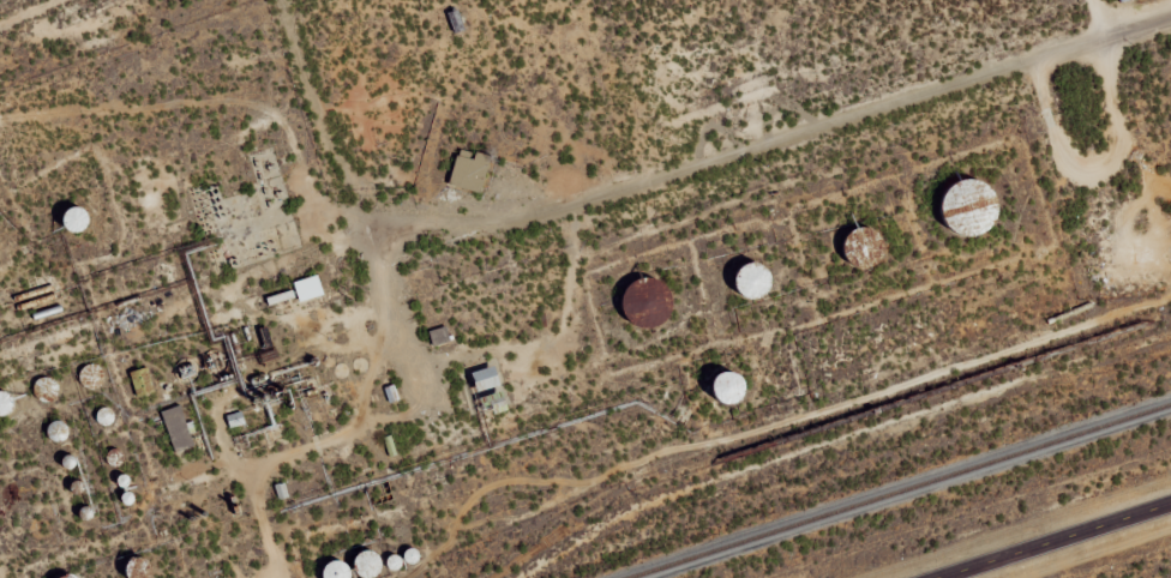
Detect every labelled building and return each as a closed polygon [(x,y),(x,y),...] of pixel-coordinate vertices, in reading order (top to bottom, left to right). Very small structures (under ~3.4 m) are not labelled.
[(485,194),(495,157),(480,152),(479,155),(462,150),(452,185),(485,194)] [(954,231),(961,234),(969,234),(977,231),(983,227),(987,219),(990,212),(989,204),(986,197),(980,191),(973,187),(966,186),(957,187),(950,191),(945,197),(942,204),(941,212),(943,219),(948,227),(954,231)] [(860,264),(865,264),(871,263),(875,259),(878,254),(879,249),(878,245),(876,240),(872,235),(867,233),(863,233),(858,234),(853,236),(849,240),(848,245),(847,249),(848,254),(851,259),(855,263),(860,264)] [(747,299),(753,299),(758,296),(763,294),(765,289),(767,284),(767,278),(764,273),(761,270),(756,267),(750,266),(745,267),(741,270),(738,273),(735,278),(735,283),(737,289),(739,293),(743,296),(747,299)] [(297,282),(303,302),(327,294),(321,274),(297,282)] [(631,324),(638,327),(647,327),(654,324),(661,319),(665,313),(667,305),(666,297),(663,290),(657,284),(651,281),(643,278),(635,279),(627,283),(623,289),(619,297),(618,305),(620,313),(625,319),(631,324)] [(453,342),(449,326),(431,331),(435,346),(453,342)] [(507,384),(501,364),(477,372),(484,392),(507,384)] [(139,396),(157,392),(150,368),(133,372),(139,396)] [(723,404),(729,404),(734,403),(739,399),(741,395),(743,390),(743,384),(740,379),(737,375),(732,373),(726,373),(721,373),(717,377),(714,380),(711,385),(711,390),(713,395),(715,398),(719,402),(723,404)] [(729,407),(755,405),(754,375),(727,376),(729,407)] [(196,447),(184,404),(164,410),(176,452),(196,447)] [(230,416),(233,427),(248,422),(244,411),(230,416)] [(389,554),(366,551),(363,575),(386,577),(389,554)]
